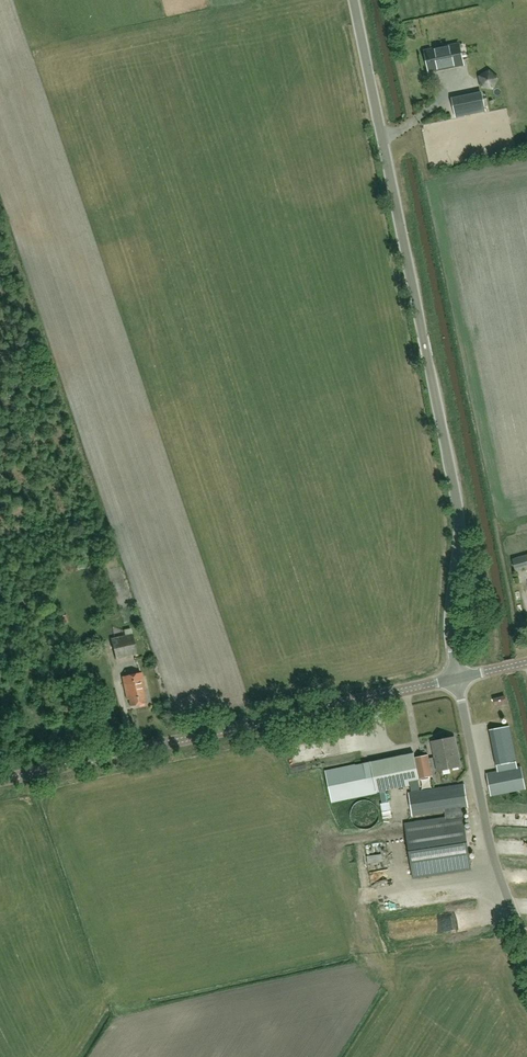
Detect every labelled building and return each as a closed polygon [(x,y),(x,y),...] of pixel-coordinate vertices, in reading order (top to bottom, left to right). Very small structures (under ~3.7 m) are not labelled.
[(425,52),(429,72),(462,65),(458,45),(425,52)] [(485,111),(481,95),(453,101),(456,117),(485,111)] [(512,559),(516,572),(526,569),(526,555),(512,559)] [(133,633),(132,634),(130,628),(123,630),(125,635),(111,639),(116,659),(138,655),(133,633)] [(129,707),(145,704),(142,690),(144,689),(141,673),(121,677),(126,700),(128,699),(129,707)] [(498,705),(510,702),(509,696),(497,700),(498,705)] [(500,766),(519,762),(512,726),(492,730),(500,766)] [(439,770),(460,766),(454,737),(433,742),(439,770)] [(414,753),(371,762),(326,772),(332,802),(410,785),(409,781),(433,776),(428,755),(415,757),(414,753)] [(526,788),(526,784),(523,766),(490,773),(494,795),(526,788)] [(464,784),(409,793),(413,819),(468,810),(464,784)] [(464,817),(404,827),(412,881),(472,872),(464,817)] [(388,847),(377,848),(378,863),(389,862),(388,847)]
